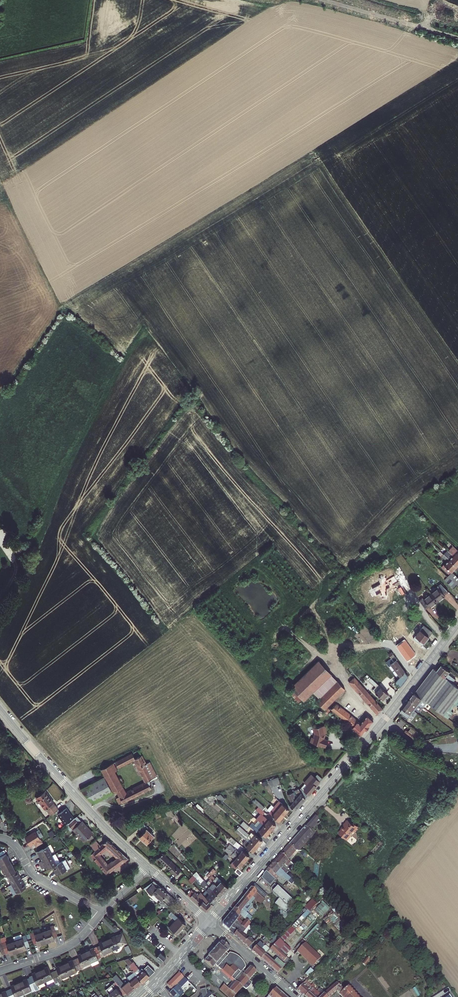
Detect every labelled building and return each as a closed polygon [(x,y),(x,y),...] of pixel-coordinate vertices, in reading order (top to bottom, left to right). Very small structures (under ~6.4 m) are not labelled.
[(26,556),(16,547),(14,549),(13,549),(9,546),(11,540),(5,537),(1,546),(0,546),(0,550),(6,553),(9,556),(8,557),(19,567),(26,559),(24,558),(26,556)] [(452,556),(457,561),(457,552),(451,546),(447,550),(452,556)] [(448,560),(456,567),(457,565),(457,561),(452,556),(448,560)] [(456,567),(448,560),(441,568),(449,576),(448,577),(456,585),(457,582),(457,577),(452,572),(456,567)] [(9,582),(0,576),(0,584),(1,585),(0,587),(0,600),(9,582)] [(432,597),(438,605),(447,599),(445,598),(447,596),(446,595),(448,593),(442,587),(438,589),(440,591),(432,597)] [(425,611),(429,609),(430,610),(438,605),(432,597),(425,602),(423,600),(419,603),(425,611)] [(423,628),(424,627),(432,621),(427,614),(421,618),(424,621),(420,623),(423,628)] [(432,633),(424,627),(423,628),(421,631),(429,637),(432,633)] [(429,637),(421,631),(413,640),(422,647),(425,643),(429,637)] [(395,661),(397,659),(390,652),(382,660),(401,681),(398,684),(400,686),(410,677),(395,661)] [(319,659),(288,691),(298,703),(302,699),(304,700),(313,691),(320,697),(317,700),(325,709),(345,688),(319,659)] [(441,667),(436,674),(452,686),(454,684),(449,680),(452,676),(441,667)] [(423,708),(444,726),(457,709),(457,691),(456,690),(452,686),(436,674),(432,671),(412,699),(423,708)] [(383,711),(354,679),(348,684),(377,716),(383,711)] [(385,687),(381,682),(376,687),(378,689),(380,690),(381,689),(388,696),(391,693),(384,688),(385,687)] [(380,690),(378,689),(376,691),(377,692),(373,696),(382,704),(388,697),(380,690)] [(421,712),(423,708),(412,699),(400,715),(408,721),(415,712),(421,717),(423,714),(421,712)] [(371,723),(375,719),(369,714),(360,724),(337,703),(332,708),(342,716),(344,718),(336,726),(340,729),(347,721),(353,726),(351,728),(356,732),(354,735),(358,739),(371,723)] [(325,726),(313,729),(314,733),(311,741),(325,747),(328,739),(325,738),(327,733),(325,726)] [(411,731),(408,735),(415,740),(418,737),(411,731)] [(135,758),(132,753),(100,769),(103,776),(112,793),(118,805),(152,788),(148,780),(158,776),(150,761),(147,763),(142,754),(135,758)] [(311,774),(299,788),(306,797),(320,781),(311,774)] [(112,793),(103,776),(79,789),(94,805),(112,793)] [(278,777),(268,780),(270,787),(280,783),(278,777)] [(300,804),(306,797),(299,788),(296,790),(300,796),(297,798),(300,804)] [(58,805),(46,790),(36,797),(49,813),(52,812),(55,816),(58,814),(61,811),(57,806),(58,805)] [(297,798),(293,791),(287,794),(292,803),(290,805),(295,809),(300,804),(297,798)] [(289,809),(279,801),(274,806),(284,815),(289,809)] [(261,805),(258,809),(259,810),(264,814),(267,811),(261,805)] [(274,806),(273,805),(271,806),(273,808),(270,812),(279,820),(284,815),(274,806)] [(74,817),(67,808),(58,814),(65,824),(74,817)] [(264,814),(259,810),(257,813),(263,819),(266,816),(264,814)] [(305,824),(309,828),(316,821),(318,822),(319,820),(314,815),(305,824)] [(77,831),(83,839),(87,836),(88,838),(92,836),(91,832),(92,831),(82,819),(79,821),(77,817),(68,825),(74,833),(77,831)] [(345,826),(339,833),(347,840),(349,840),(351,838),(351,836),(350,835),(353,831),(355,832),(358,828),(357,827),(358,826),(354,823),(353,824),(349,820),(348,822),(346,821),(343,824),(345,826)] [(247,831),(249,828),(242,822),(240,825),(247,831)] [(263,826),(271,833),(276,827),(270,822),(266,826),(264,825),(263,826)] [(143,823),(138,828),(142,832),(139,836),(146,843),(153,835),(146,829),(147,827),(143,823)] [(249,828),(257,835),(259,832),(266,839),(271,833),(263,826),(260,824),(259,823),(256,828),(252,825),(249,828)] [(303,826),(287,845),(292,850),(297,850),(308,837),(309,837),(312,834),(311,833),(313,831),(309,828),(308,830),(303,826)] [(35,830),(25,837),(32,849),(43,842),(35,830)] [(253,854),(257,850),(249,842),(242,836),(240,839),(245,844),(244,846),(253,854)] [(256,837),(254,840),(260,846),(263,843),(256,837)] [(122,853),(108,840),(102,846),(96,851),(91,855),(102,868),(108,864),(101,854),(107,849),(116,857),(122,853)] [(102,846),(97,840),(91,845),(96,851),(102,846)] [(260,846),(254,840),(252,842),(250,841),(249,842),(257,850),(260,846)] [(279,854),(286,860),(287,859),(289,861),(290,860),(288,858),(289,857),(286,854),(291,849),(287,845),(279,854)] [(38,851),(43,860),(52,855),(47,846),(38,851)] [(230,848),(228,850),(230,852),(245,865),(250,859),(243,852),(240,856),(230,848)] [(2,865),(11,860),(6,852),(0,855),(0,862),(2,865)] [(240,869),(245,865),(230,852),(227,855),(236,862),(234,864),(240,869)] [(108,864),(102,868),(107,875),(128,858),(122,853),(116,857),(108,864)] [(52,865),(58,863),(53,854),(52,855),(43,860),(41,861),(45,869),(52,865)] [(178,870),(160,854),(157,858),(168,868),(167,869),(173,875),(178,870)] [(271,863),(279,869),(286,860),(279,854),(271,863)] [(15,868),(11,860),(2,865),(6,873),(15,868)] [(67,869),(62,860),(58,863),(52,865),(57,874),(67,869)] [(268,870),(265,873),(266,874),(273,880),(274,881),(279,876),(286,883),(289,879),(284,875),(280,871),(279,869),(271,863),(266,869),(268,870)] [(6,873),(12,883),(21,878),(15,868),(6,873)] [(273,880),(266,874),(260,880),(267,886),(273,880)] [(193,886),(199,881),(197,879),(195,877),(190,883),(193,886)] [(17,893),(26,888),(21,878),(12,883),(17,893)] [(197,879),(199,881),(212,895),(218,901),(222,896),(212,887),(205,880),(202,883),(197,878),(197,879)] [(154,879),(144,889),(166,910),(175,900),(154,879)] [(216,880),(214,882),(215,884),(225,893),(229,889),(222,883),(221,884),(216,880)] [(225,893),(215,884),(212,887),(222,896),(225,893)] [(279,898),(275,902),(284,911),(294,901),(277,886),(272,891),(279,898)] [(194,895),(198,890),(195,888),(187,897),(190,899),(194,895)] [(261,900),(248,888),(231,909),(238,915),(242,919),(243,921),(246,917),(238,910),(244,902),(245,903),(250,898),(257,904),(261,900)] [(194,895),(190,899),(207,914),(215,906),(208,899),(203,895),(199,899),(194,895)] [(212,895),(208,899),(215,906),(218,901),(212,895)] [(310,911),(317,903),(311,899),(304,906),(310,911)] [(229,910),(228,912),(233,917),(232,918),(234,920),(238,915),(231,909),(229,910)] [(178,934),(187,925),(172,911),(168,915),(175,921),(170,927),(178,934)] [(242,930),(237,927),(238,926),(233,921),(234,920),(232,918),(233,917),(228,912),(218,924),(230,935),(235,929),(239,933),(242,930)] [(242,922),(238,926),(237,927),(242,930),(247,924),(243,921),(242,919),(241,921),(242,922)] [(43,932),(46,942),(54,940),(53,938),(57,937),(53,926),(50,927),(50,929),(43,932)] [(252,945),(243,936),(239,933),(235,929),(230,935),(238,943),(247,951),(252,945)] [(33,932),(29,933),(33,945),(37,943),(37,945),(46,942),(43,932),(34,934),(33,932)] [(122,932),(107,939),(112,949),(128,942),(124,934),(122,932)] [(22,937),(14,940),(18,951),(25,949),(24,946),(28,945),(25,934),(21,936),(22,937)] [(18,951),(14,940),(7,942),(5,935),(0,937),(0,939),(4,953),(8,952),(9,954),(18,951)] [(104,953),(112,949),(107,939),(99,942),(100,944),(95,945),(100,956),(105,955),(104,953)] [(231,947),(222,939),(204,959),(213,967),(219,961),(226,952),(231,947)] [(274,944),(280,950),(286,944),(280,939),(274,944)] [(259,941),(252,949),(260,957),(264,952),(261,949),(264,946),(259,941)] [(305,942),(297,951),(313,965),(321,957),(305,942)] [(280,950),(274,944),(269,950),(271,951),(277,957),(281,961),(282,962),(287,957),(280,950)] [(100,956),(95,945),(85,950),(91,961),(100,956)] [(82,965),(91,961),(85,950),(76,954),(77,957),(75,958),(80,969),(83,967),(82,965)] [(226,952),(219,961),(224,966),(222,968),(234,980),(227,987),(224,985),(220,990),(228,996),(235,996),(243,988),(246,990),(247,990),(250,988),(251,986),(252,984),(249,981),(258,972),(252,967),(251,966),(246,972),(243,970),(246,967),(245,965),(244,963),(243,961),(241,959),(238,956),(235,954),(233,953),(229,952),(228,954),(226,952)] [(274,960),(268,955),(266,953),(264,952),(260,957),(273,969),(281,961),(277,957),(274,960)] [(166,959),(160,953),(156,957),(161,963),(166,959)] [(80,969),(75,958),(63,963),(68,974),(80,969)] [(130,962),(129,960),(128,961),(138,974),(144,981),(150,976),(154,971),(148,965),(143,969),(140,971),(132,961),(130,962)] [(277,973),(285,965),(282,962),(281,961),(273,969),(277,973)] [(57,969),(53,970),(58,982),(62,980),(61,977),(68,974),(63,963),(56,966),(57,969)] [(48,965),(40,969),(45,980),(46,979),(47,983),(54,980),(55,983),(58,982),(53,970),(51,972),(48,965)] [(36,984),(45,980),(40,969),(32,973),(33,974),(29,976),(35,990),(38,988),(36,984)] [(127,995),(136,987),(130,980),(125,984),(117,973),(113,977),(118,984),(126,993),(127,995)] [(144,981),(138,974),(130,980),(136,987),(144,981)] [(179,974),(168,986),(174,991),(170,995),(173,996),(183,996),(185,995),(180,991),(188,982),(179,974)] [(18,982),(23,993),(32,990),(32,991),(35,990),(29,976),(18,982)] [(18,982),(10,985),(11,987),(9,988),(13,996),(16,996),(15,996),(23,993),(18,982)] [(118,984),(115,986),(112,983),(105,989),(111,996),(121,996),(126,993),(118,984)] [(310,989),(308,988),(302,983),(295,989),(293,991),(298,996),(300,996),(302,996),(310,989)] [(334,991),(337,989),(332,983),(323,992),(320,995),(318,996),(326,996),(334,991)] [(309,996),(314,990),(320,995),(323,992),(314,985),(312,986),(310,989),(302,996),(311,996),(309,996)] [(345,987),(340,992),(336,995),(339,996),(353,996),(345,987)] [(9,988),(0,992),(0,996),(13,996),(9,988)] [(205,988),(200,990),(201,995),(200,996),(215,996),(205,988)] [(264,996),(271,996),(276,992),(272,988),(264,996)]
